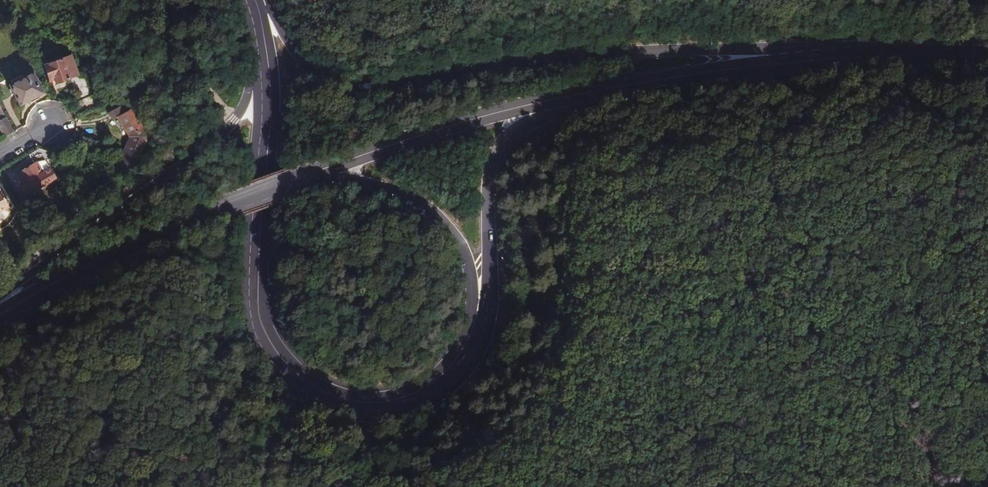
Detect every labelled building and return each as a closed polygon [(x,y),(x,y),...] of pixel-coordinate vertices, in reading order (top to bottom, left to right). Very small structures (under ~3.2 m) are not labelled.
[(61,23),(70,35),(74,32),(65,20),(61,23)] [(70,55),(62,58),(44,65),(50,81),(53,79),(54,83),(69,77),(78,74),(70,55)] [(9,85),(19,104),(42,91),(32,72),(9,85)] [(122,154),(138,160),(148,134),(130,108),(124,112),(119,105),(108,113),(113,120),(117,117),(130,137),(122,154)] [(7,117),(2,120),(0,121),(0,126),(6,136),(15,131),(7,117)] [(57,182),(67,176),(47,152),(38,148),(28,154),(34,163),(16,174),(19,180),(28,195),(55,179),(57,182)] [(119,167),(129,170),(130,164),(132,160),(122,157),(119,167)] [(28,195),(19,180),(16,182),(24,197),(28,195)] [(9,207),(0,191),(0,212),(9,207)]
